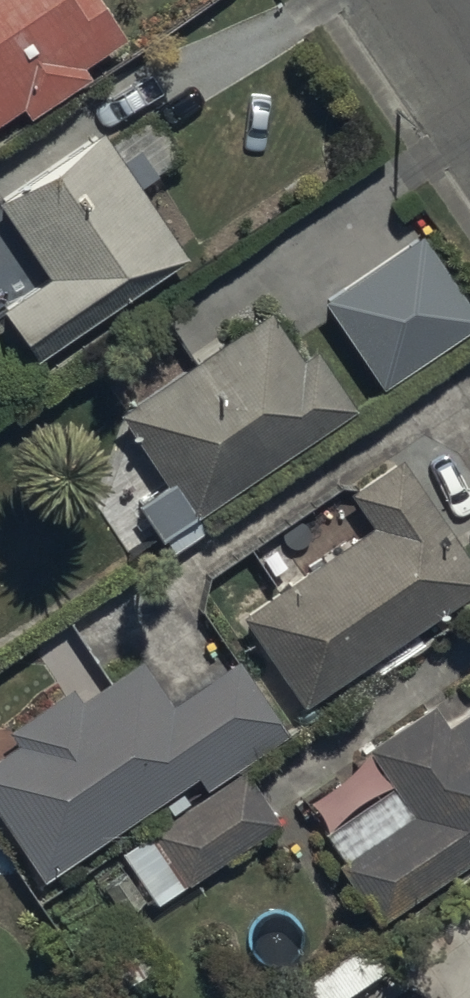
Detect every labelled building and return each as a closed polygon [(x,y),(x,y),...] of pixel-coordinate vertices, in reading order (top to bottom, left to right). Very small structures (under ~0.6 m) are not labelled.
[(18,97),(28,110),(91,65),(82,54),(122,25),(104,0),(0,0),(0,110),(18,97)] [(0,192),(0,200),(46,270),(0,302),(33,351),(187,247),(100,122),(0,192)] [(323,290),(381,379),(469,320),(469,297),(421,225),(323,290)] [(271,301),(119,402),(165,476),(136,496),(160,532),(357,399),(315,337),(301,351),(271,301)] [(469,588),(469,546),(407,448),(345,488),(367,522),(240,608),(302,698),(469,588)] [(0,748),(0,805),(43,871),(196,772),(204,784),(288,730),(237,651),(169,695),(142,654),(81,693),(73,681),(10,721),(19,736),(0,748)] [(469,851),(469,703),(447,719),(432,697),(368,741),(392,777),(320,826),(378,913),(469,851)] [(156,898),(279,815),(244,763),(121,846),(156,898)] [(376,927),(289,986),(297,997),(323,997),(328,994),(331,997),(338,997),(397,958),(376,927)]
